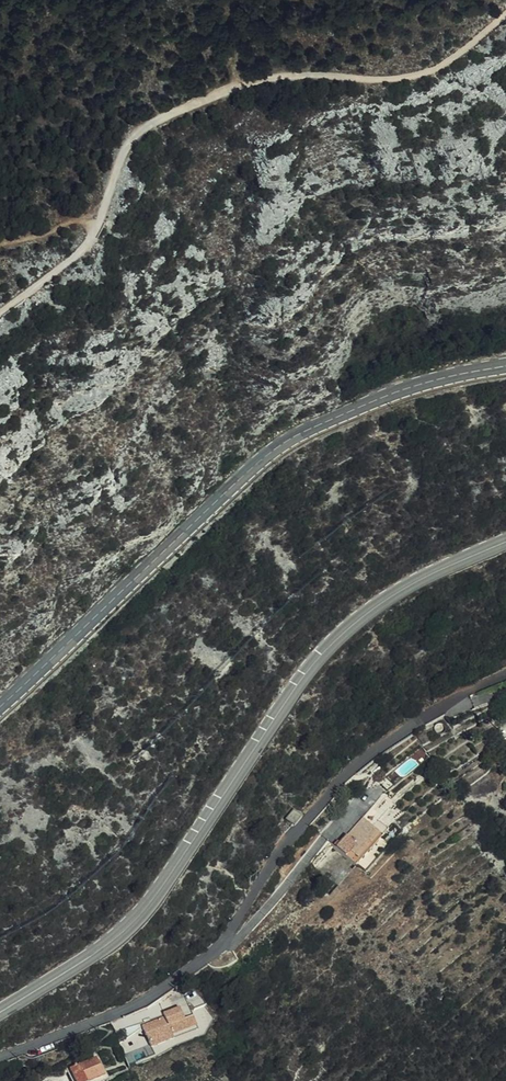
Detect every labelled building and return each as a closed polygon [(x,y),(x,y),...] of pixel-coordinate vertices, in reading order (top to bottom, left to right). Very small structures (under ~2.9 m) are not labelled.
[(297,805),(306,812),(314,802),(305,796),(297,805)] [(395,832),(377,811),(347,839),(365,859),(395,832)] [(167,1007),(161,997),(159,999),(147,1006),(152,1015),(167,1007)] [(166,1013),(165,1017),(167,1021),(172,1035),(196,1026),(188,1004),(166,1013)] [(165,1017),(155,1021),(143,1026),(152,1048),(174,1040),(172,1035),(167,1021),(165,1017)] [(172,1035),(174,1040),(198,1030),(196,1026),(172,1035)] [(72,1067),(68,1068),(69,1071),(73,1069),(78,1080),(109,1080),(99,1053),(71,1063),(72,1067)]
